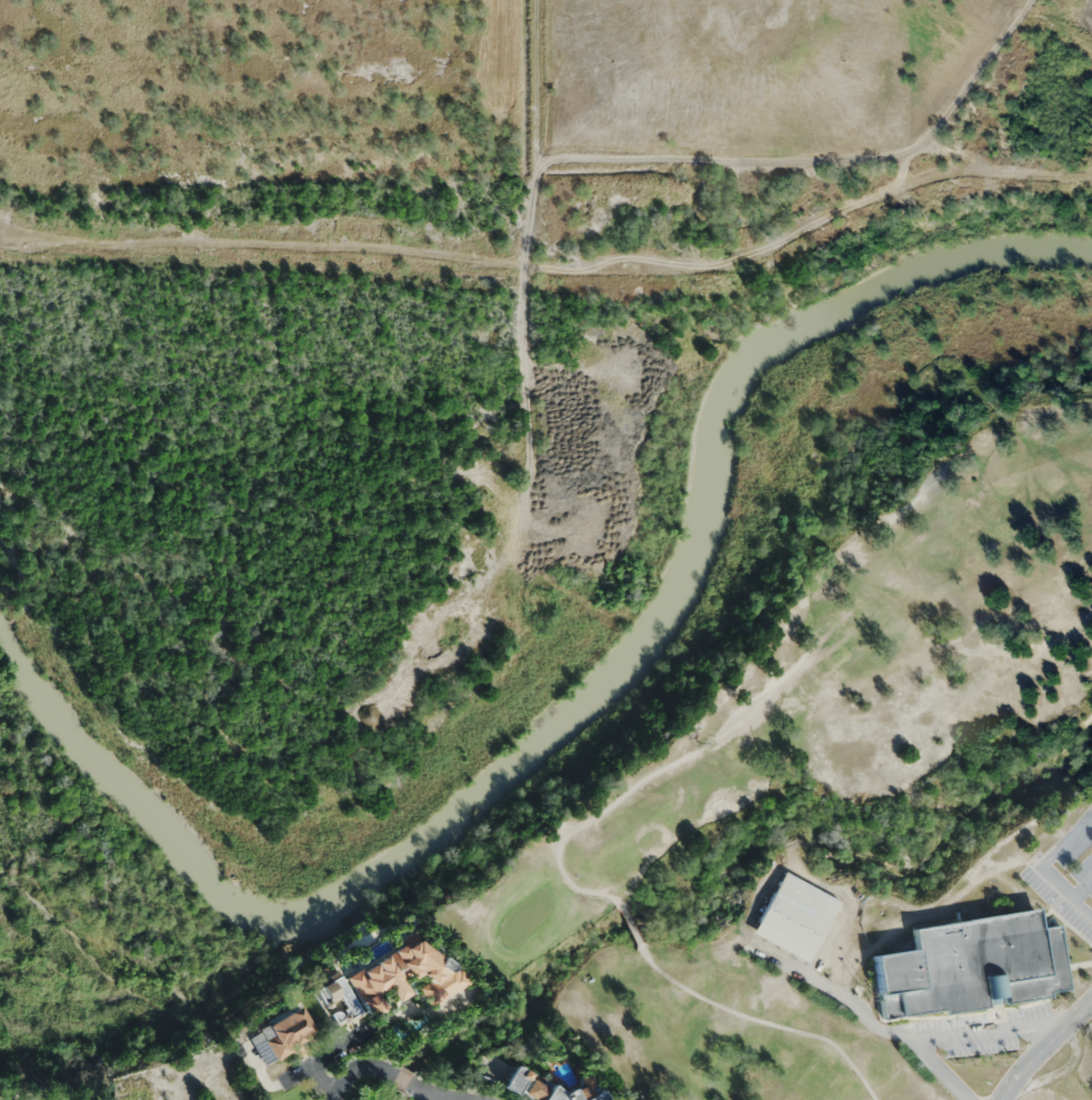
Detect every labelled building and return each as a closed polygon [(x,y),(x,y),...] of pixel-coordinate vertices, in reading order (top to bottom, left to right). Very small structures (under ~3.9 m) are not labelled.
[(752,934),(808,962),(839,901),(783,872),(752,934)] [(872,955),(881,1020),(986,1006),(985,999),(1004,997),(1005,1003),(1052,997),(1051,991),(1069,989),(1061,925),(1040,928),(1038,909),(913,926),(916,949),(872,955)] [(342,978),(365,1016),(381,1007),(375,995),(385,989),(393,1002),(406,994),(399,983),(419,971),(428,986),(420,990),(430,1007),(466,986),(446,952),(431,960),(416,934),(342,978)] [(314,989),(333,1026),(357,1014),(338,977),(314,989)] [(265,1041),(273,1055),(312,1033),(297,1008),(265,1026),(272,1038),(265,1041)] [(528,1099),(604,1099),(609,1091),(582,1077),(577,1088),(570,1085),(566,1093),(513,1066),(502,1087),(528,1099)]
